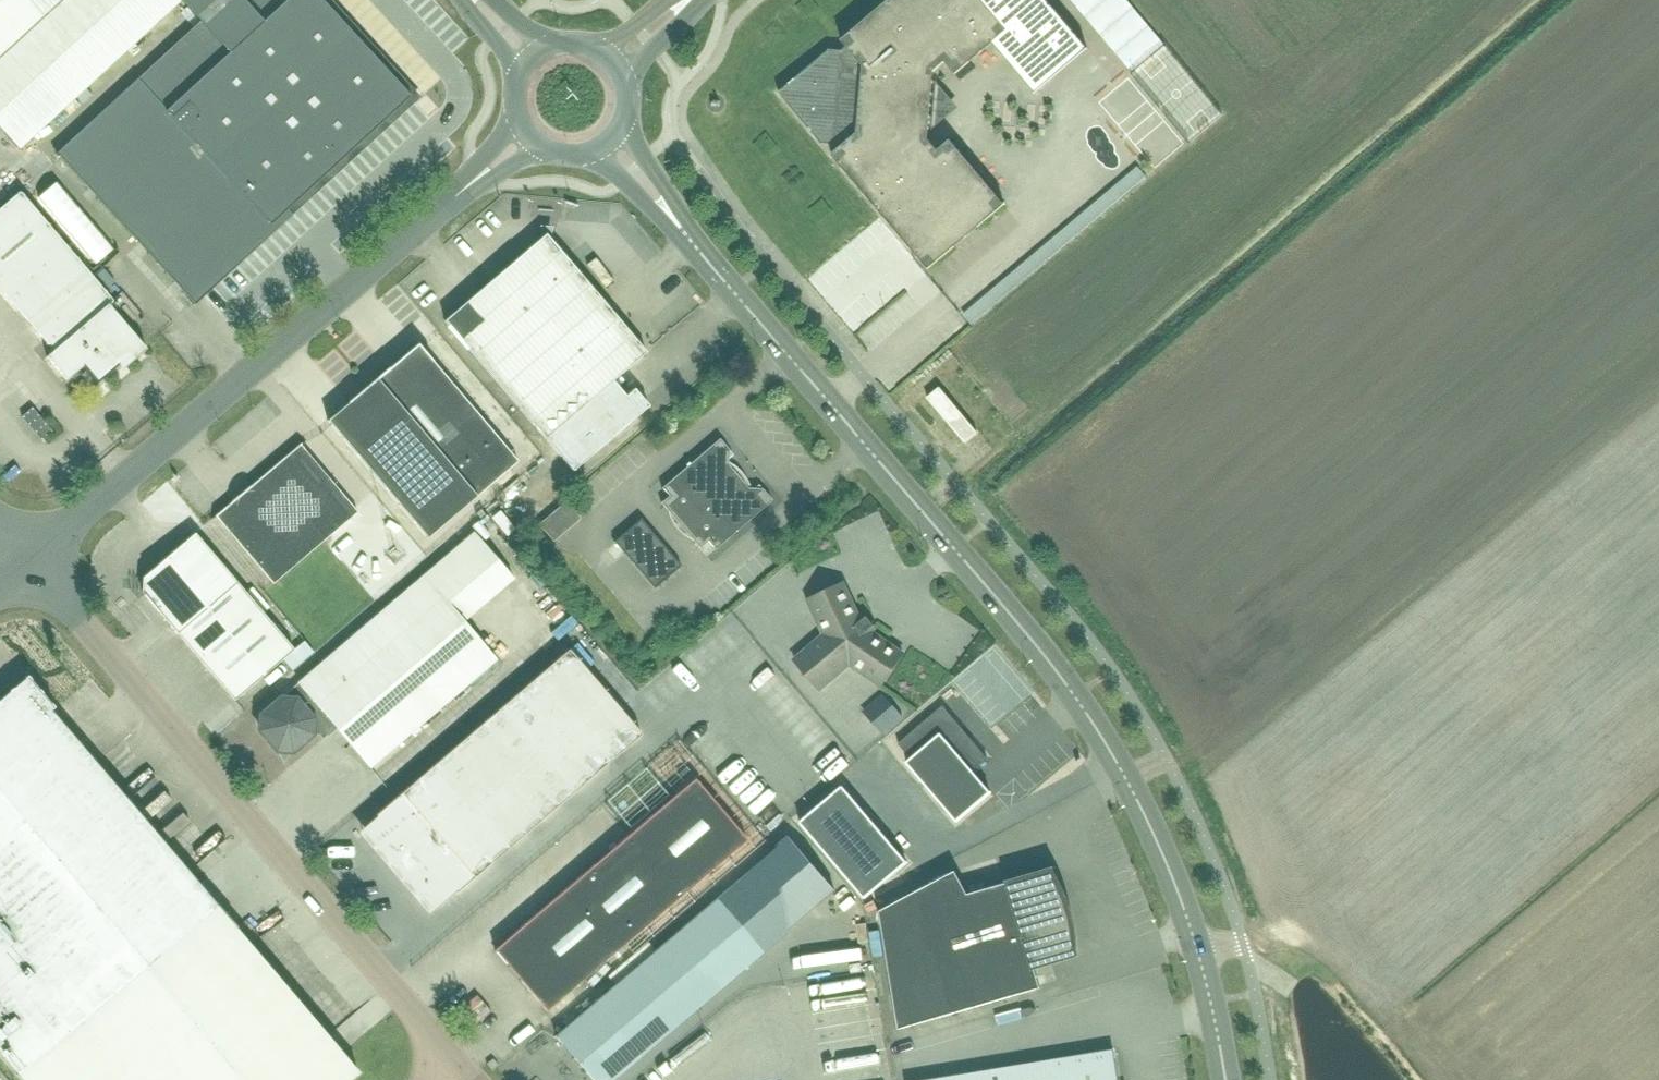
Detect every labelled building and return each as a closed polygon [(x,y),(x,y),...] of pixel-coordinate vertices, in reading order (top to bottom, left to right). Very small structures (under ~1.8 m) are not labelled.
[(18,150),(182,0),(0,0),(0,130),(18,150)] [(56,153),(195,305),(292,215),(287,209),(334,166),(339,172),(357,156),(351,150),(410,97),(321,0),(223,0),(56,153)] [(1046,0),(889,0),(841,41),(846,47),(841,51),(829,50),(779,93),(821,144),(833,145),(838,150),(832,155),(928,269),(1005,205),(950,140),(938,151),(928,140),(934,72),(945,62),(955,75),(993,43),(1035,93),(1087,49),(1046,0)] [(1137,170),(963,311),(971,321),(1144,179),(1137,170)] [(108,305),(113,301),(20,192),(0,209),(0,289),(48,345),(50,344),(55,350),(46,357),(66,380),(80,369),(97,389),(121,368),(122,369),(146,349),(108,305)] [(625,396),(612,381),(646,353),(554,246),(534,244),(444,321),(572,471),(648,406),(633,388),(625,396)] [(518,462),(417,344),(326,421),(427,539),(518,462)] [(939,385),(928,395),(966,440),(978,429),(939,385)] [(273,584),(357,512),(300,445),(306,441),(305,439),(210,520),(211,521),(215,518),(273,584)] [(753,489),(750,489),(749,486),(746,479),(742,473),(736,468),(731,464),(727,462),(728,459),(732,455),(719,439),(661,489),(668,496),(660,503),(699,549),(707,543),(714,550),(771,501),(758,485),(753,489)] [(680,566),(640,519),(613,542),(653,589),(680,566)] [(233,701),(293,649),(194,533),(145,575),(141,592),(233,701)] [(260,715),(259,730),(276,750),(291,752),(312,734),(318,734),(331,723),(370,768),(495,660),(463,622),(512,579),(473,533),(423,575),(260,715)] [(881,686),(903,654),(871,632),(860,619),(843,583),(808,600),(824,635),(794,660),(820,690),(850,665),(881,686)] [(523,612),(540,598),(534,590),(516,605),(523,612)] [(456,892),(640,734),(568,650),(375,815),(384,825),(369,838),(404,879),(404,878),(410,885),(413,888),(420,893),(423,894),(428,895),(433,896),(439,895),(444,894),(448,892),(453,889),(456,892)] [(190,875),(50,711),(54,707),(27,676),(0,699),(0,1053),(18,1074),(17,1075),(21,1079),(350,1079),(358,1073),(235,928),(236,927),(216,904),(215,905),(190,875)] [(864,711),(883,733),(903,716),(884,694),(864,711)] [(966,740),(959,731),(962,728),(943,706),(899,744),(911,758),(906,762),(957,822),(992,792),(973,771),(988,759),(970,737),(966,740)] [(546,1011),(746,840),(694,779),(494,950),(546,1011)] [(908,862),(843,785),(799,822),(864,898),(908,862)] [(555,1036),(593,1079),(612,1079),(835,890),(789,836),(555,1036)] [(1077,955),(1052,870),(965,895),(957,877),(880,913),(899,1032),(1041,990),(1035,968),(1077,955)] [(1114,1050),(930,1079),(1119,1079),(1114,1050)]
